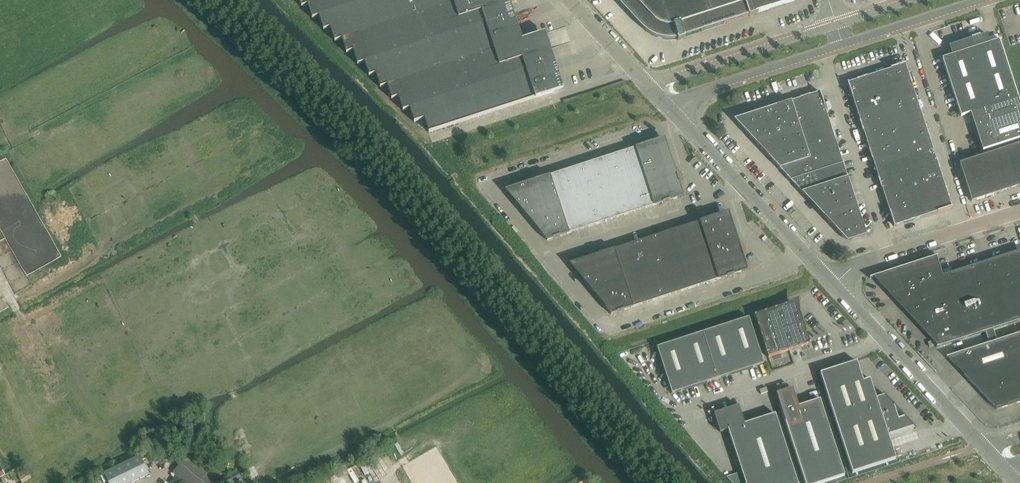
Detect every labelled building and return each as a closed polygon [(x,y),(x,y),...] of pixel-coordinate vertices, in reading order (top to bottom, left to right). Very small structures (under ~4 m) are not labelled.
[(501,5),(501,4),(478,12),(474,0),(299,0),(302,7),(308,5),(312,19),(319,17),(324,30),(330,28),(335,42),(342,40),(346,54),(353,51),(358,65),(365,63),(369,76),(376,74),(380,88),(387,86),(392,100),(399,97),(403,111),(410,109),(414,123),(425,119),(429,133),(555,92),(542,52),(519,59),(501,5)] [(642,28),(644,30),(645,31),(647,32),(648,33),(650,35),(652,36),(654,36),(656,37),(658,38),(660,39),(662,39),(664,40),(667,40),(669,40),(671,40),(673,40),(675,40),(678,39),(678,41),(685,39),(685,37),(749,16),(749,17),(757,14),(756,14),(795,1),(794,0),(616,0),(642,28)] [(1018,98),(999,41),(990,44),(987,34),(949,47),(952,56),(942,59),(961,117),(971,114),(983,151),(1019,139),(1019,104),(1018,98)] [(952,208),(928,136),(905,65),(906,65),(906,64),(891,69),(891,70),(848,84),(848,83),(847,83),(852,98),(890,212),(889,212),(894,227),(895,227),(937,213),(952,208)] [(862,221),(843,164),(824,107),(825,107),(820,92),(819,92),(819,93),(791,102),(777,106),(777,107),(739,119),(734,121),(737,124),(757,145),(767,156),(768,157),(769,157),(825,218),(830,224),(836,230),(845,239),(847,242),(866,236),(867,236),(862,221)] [(683,195),(674,168),(667,146),(665,139),(662,140),(646,145),(505,191),(547,241),(663,203),(683,197),(683,195)] [(1019,187),(1019,145),(960,164),(972,202),(1019,187)] [(747,269),(738,242),(731,221),(731,220),(729,213),(725,214),(708,219),(569,265),(580,277),(611,315),(633,308),(741,272),(747,270),(747,269)] [(1017,256),(1017,255),(1016,255),(1013,255),(1013,254),(993,261),(994,263),(987,266),(986,265),(983,265),(982,264),(962,271),(963,273),(956,276),(955,275),(952,274),(943,277),(937,258),(938,257),(937,256),(897,269),(897,270),(878,276),(881,285),(882,285),(884,288),(888,287),(890,295),(895,294),(898,303),(900,305),(900,306),(905,304),(907,312),(906,312),(907,313),(911,311),(914,320),(916,323),(921,322),(923,329),(923,330),(927,329),(930,338),(932,340),(933,341),(937,339),(939,347),(936,348),(937,348),(1019,321),(1019,255),(1017,256)] [(786,306),(754,316),(768,358),(810,344),(800,313),(799,310),(798,308),(796,307),(793,305),(791,305),(789,305),(786,306)] [(764,364),(749,318),(726,325),(741,372),(764,364)] [(741,372),(726,325),(703,333),(718,379),(741,372)] [(718,379),(703,333),(680,340),(695,387),(718,379)] [(946,358),(947,358),(948,358),(957,367),(958,367),(958,368),(959,368),(960,368),(962,367),(963,367),(965,374),(965,375),(964,375),(994,406),(996,408),(996,409),(997,409),(998,409),(1002,408),(1008,406),(1007,404),(1007,403),(1014,401),(1016,401),(1017,403),(1019,402),(1019,334),(946,358)] [(695,387),(680,340),(657,348),(672,394),(695,387)] [(883,394),(884,396),(876,399),(870,379),(863,382),(857,362),(820,374),(852,473),(896,459),(888,436),(914,428),(915,429),(916,429),(905,417),(904,417),(898,419),(894,407),(895,406),(883,394)] [(820,400),(799,407),(793,388),(776,394),(805,482),(823,482),(845,476),(820,400)] [(775,414),(745,424),(739,406),(714,414),(720,433),(728,430),(745,482),(798,482),(775,414)] [(148,473),(139,455),(103,474),(108,482),(129,482),(148,473)] [(184,460),(174,472),(173,474),(176,476),(171,482),(213,482),(184,460)] [(28,473),(20,478),(23,482),(25,482),(32,479),(28,473)]
